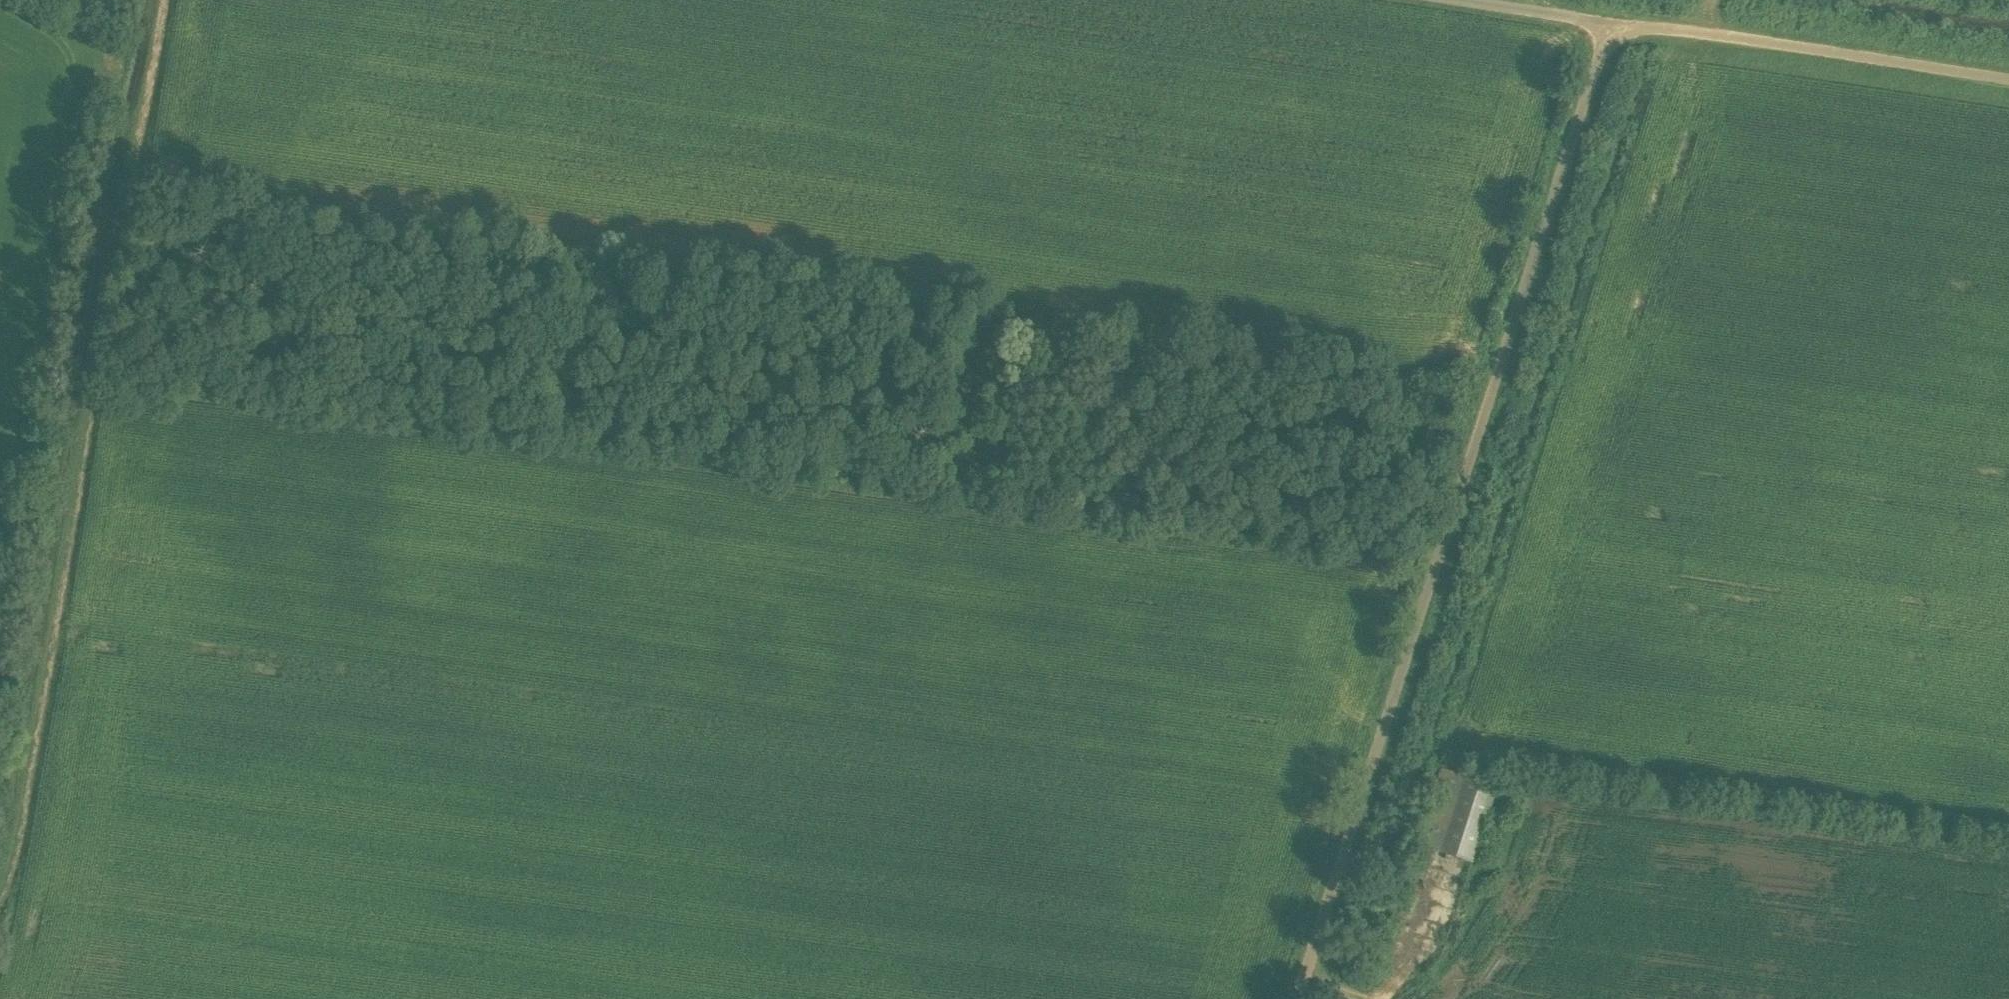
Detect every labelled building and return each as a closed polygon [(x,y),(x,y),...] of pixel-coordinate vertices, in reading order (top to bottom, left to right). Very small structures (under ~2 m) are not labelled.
[(1494,784),(1449,770),(1427,837),(1473,851),(1494,784)]
